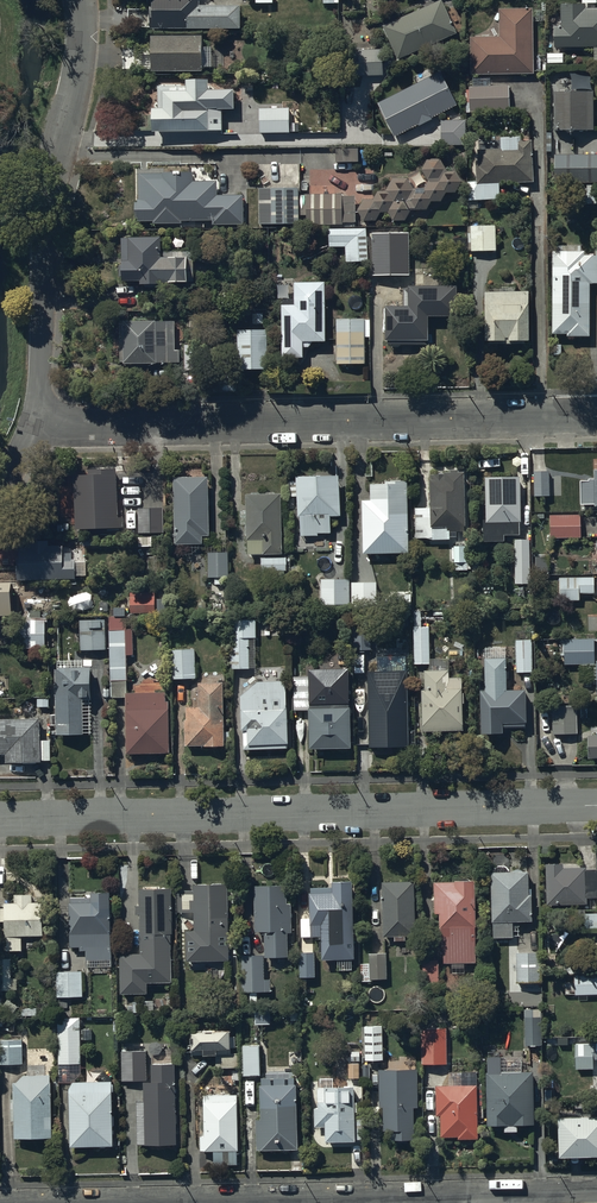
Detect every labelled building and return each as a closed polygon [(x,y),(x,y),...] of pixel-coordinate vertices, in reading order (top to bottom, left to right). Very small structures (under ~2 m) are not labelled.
[(153,8),(151,8),(151,30),(241,30),(241,7),(200,7),(200,0),(153,0),(153,8)] [(442,1),(383,27),(398,61),(457,35),(442,1)] [(585,10),(585,6),(561,6),(561,28),(553,28),(554,48),(593,48),(594,63),(596,63),(596,10),(585,10)] [(533,75),(532,10),(500,10),(500,38),(470,38),(471,75),(533,75)] [(202,38),(151,38),(152,73),(203,72),(203,66),(210,66),(210,52),(202,52),(202,38)] [(383,51),(345,51),(346,77),(383,77),(383,51)] [(441,73),(380,104),(396,138),(458,106),(441,73)] [(222,132),(222,93),(208,93),(208,82),(186,82),(186,92),(181,92),(181,87),(158,87),(158,110),(153,110),(153,133),(222,132)] [(510,88),(469,87),(469,111),(510,112),(510,88)] [(593,93),(554,93),(553,131),(593,132),(593,93)] [(260,110),(260,134),(290,134),(290,116),(296,116),(296,109),(260,110)] [(466,121),(441,121),(441,146),(466,146),(466,121)] [(534,183),(533,142),(521,142),(521,138),(502,139),(502,151),(478,150),(479,166),(476,166),(477,183),(468,183),(469,202),(500,201),(499,184),(534,183)] [(359,163),(359,149),(336,149),(336,163),(359,163)] [(554,156),(554,184),(585,184),(585,205),(596,205),(596,156),(554,156)] [(447,172),(440,160),(428,161),(422,171),(429,183),(424,190),(414,190),(408,180),(394,181),(387,193),(378,193),(374,201),(364,201),(357,211),(364,222),(376,222),(381,215),(388,214),(393,222),(405,222),(412,211),(428,211),(432,203),(442,203),(447,195),(456,194),(463,183),(455,172),(447,172)] [(136,180),(139,180),(139,204),(136,204),(136,219),(139,219),(139,223),(153,223),(153,225),(182,224),(182,222),(213,222),(213,225),(244,225),(244,197),(217,197),(217,183),(193,183),(193,174),(163,174),(163,169),(136,169),(136,180)] [(299,225),(299,190),(260,190),(260,225),(299,225)] [(342,196),(307,196),(307,226),(343,226),(343,223),(355,223),(355,197),(342,197),(342,196)] [(497,252),(496,227),(468,227),(469,251),(472,250),(472,252),(497,252)] [(367,230),(330,230),(330,248),(346,248),(346,263),(368,263),(367,230)] [(409,275),(408,233),(371,234),(372,275),(409,275)] [(161,240),(129,240),(129,241),(122,241),(122,283),(141,283),(141,286),(163,286),(163,284),(188,284),(188,282),(193,282),(193,253),(162,254),(161,240)] [(553,253),(553,336),(568,336),(568,338),(590,338),(590,286),(596,286),(596,257),(585,257),(585,253),(553,253)] [(326,344),(325,284),(295,285),(295,301),(284,301),(284,306),(282,306),(282,344),(296,344),(299,349),(310,349),(312,344),(326,344)] [(456,286),(408,286),(408,306),(385,306),(385,340),(428,340),(428,316),(457,316),(456,286)] [(530,343),(530,293),(486,293),(486,343),(530,343)] [(364,320),(337,320),(338,365),(365,365),(364,320)] [(174,323),(124,323),(124,325),(120,325),(120,358),(124,358),(124,365),(180,364),(180,352),(174,352),(174,323)] [(268,371),(267,331),(238,331),(239,372),(268,371)] [(117,530),(116,471),(89,471),(89,477),(75,477),(76,530),(117,530)] [(595,471),(595,480),(589,480),(589,482),(581,482),(581,506),(595,506),(595,508),(596,507),(596,471),(595,471)] [(457,533),(466,533),(466,475),(461,475),(461,472),(451,472),(451,475),(440,475),(440,477),(431,477),(431,495),(429,495),(429,504),(431,504),(431,509),(416,509),(416,536),(419,536),(419,539),(433,539),(433,541),(450,541),(450,538),(457,538),(457,533)] [(550,497),(550,472),(534,473),(535,497),(550,497)] [(340,517),(339,477),(297,479),(298,518),(300,518),(301,538),(318,537),(318,535),(331,534),(331,517),(340,517)] [(208,479),(174,479),(175,545),(203,545),(203,537),(208,537),(208,479)] [(505,536),(520,536),(520,523),(521,523),(520,479),(486,479),(487,522),(483,522),(484,543),(505,543),(505,536)] [(409,554),(408,483),(370,484),(371,502),(363,502),(364,556),(409,554)] [(282,556),(282,495),(246,495),(246,513),(241,513),(241,527),(245,527),(245,537),(247,537),(247,542),(248,542),(248,556),(282,556)] [(164,534),(163,509),(138,509),(139,535),(164,534)] [(581,539),(580,516),(550,516),(551,539),(581,539)] [(516,542),(516,573),(518,573),(517,584),(525,584),(525,573),(530,573),(529,542),(516,542)] [(18,561),(18,581),(76,581),(76,561),(72,561),(72,553),(63,553),(63,547),(49,547),(49,543),(32,543),(32,548),(19,548),(19,561),(18,561)] [(229,579),(228,551),(209,551),(209,579),(229,579)] [(548,558),(536,558),(536,572),(548,572),(548,558)] [(287,559),(261,559),(261,571),(287,571),(287,559)] [(595,594),(594,579),(562,579),(562,601),(580,600),(580,594),(595,594)] [(350,581),(321,581),(321,606),(350,606),(350,581)] [(1,619),(1,618),(28,617),(27,599),(14,599),(14,592),(1,593),(0,584),(0,619),(1,619)] [(155,608),(155,592),(131,593),(131,617),(156,617),(156,619),(164,619),(164,608),(155,608)] [(169,754),(169,703),(167,703),(166,694),(127,694),(127,656),(133,656),(133,618),(110,618),(111,698),(126,698),(127,755),(169,754)] [(46,621),(16,621),(16,650),(46,649),(46,621)] [(106,651),(105,622),(81,622),(81,651),(106,651)] [(256,622),(231,622),(231,670),(254,670),(254,640),(256,640),(256,622)] [(462,694),(462,679),(449,679),(449,660),(429,660),(429,629),(415,629),(415,666),(430,666),(430,672),(425,672),(425,692),(422,692),(423,733),(463,732),(463,705),(464,705),(464,694),(462,694)] [(533,674),(532,632),(516,632),(516,674),(533,674)] [(371,634),(352,634),(353,651),(372,651),(371,634)] [(595,640),(565,640),(565,665),(595,665),(595,640)] [(507,692),(506,649),(485,649),(486,683),(481,683),(482,736),(504,736),(504,729),(527,729),(526,692),(507,692)] [(195,680),(195,650),(169,651),(169,681),(195,680)] [(352,750),(350,668),(308,669),(308,677),(293,677),(294,711),(309,710),(310,751),(352,750)] [(91,700),(91,669),(56,669),(56,737),(84,737),(83,701),(91,700)] [(408,746),(407,671),(368,672),(369,747),(408,746)] [(288,749),(286,682),(258,683),(241,697),(242,733),(243,733),(244,751),(288,749)] [(224,733),(223,685),(200,685),(200,709),(186,708),(186,747),(205,746),(205,748),(224,748),(224,742),(233,742),(233,733),(224,733)] [(578,735),(577,707),(552,708),(552,736),(578,735)] [(0,722),(0,756),(6,756),(6,765),(41,765),(41,762),(51,762),(50,742),(41,742),(40,721),(0,722)] [(587,871),(587,869),(564,870),(564,866),(546,866),(547,906),(588,906),(588,899),(596,899),(596,871),(587,871)] [(529,874),(492,874),(493,925),(494,925),(494,939),(514,939),(514,937),(519,937),(519,923),(532,923),(532,897),(529,897),(529,874)] [(416,937),(415,882),(383,883),(384,939),(395,939),(395,942),(407,942),(407,937),(416,937)] [(355,961),(353,884),(333,884),(333,890),(312,890),(312,895),(310,895),(311,911),(301,911),(302,931),(312,931),(312,938),(322,938),(323,962),(355,961)] [(476,964),(475,884),(435,884),(435,915),(441,915),(441,946),(444,946),(445,965),(451,965),(451,975),(467,975),(467,964),(476,964)] [(229,963),(228,886),(195,887),(195,893),(177,893),(178,913),(195,914),(195,932),(187,932),(187,963),(229,963)] [(286,906),(286,887),(254,888),(256,934),(265,934),(265,959),(288,959),(288,934),(291,934),(291,906),(286,906)] [(172,936),(172,891),(139,892),(140,907),(136,907),(136,916),(141,916),(142,955),(121,956),(121,996),(148,995),(148,984),(172,983),(171,936),(172,936)] [(112,968),(110,895),(91,895),(92,899),(71,899),(71,905),(69,905),(70,949),(80,949),(80,953),(86,953),(86,969),(112,968)] [(44,937),(43,903),(32,903),(32,896),(14,896),(15,904),(5,905),(6,939),(7,938),(7,953),(22,952),(22,938),(44,937)] [(586,915),(586,929),(596,929),(596,915),(586,915)] [(315,953),(300,953),(300,979),(316,978),(315,953)] [(540,953),(516,954),(517,985),(541,984),(540,953)] [(387,980),(387,954),(369,954),(370,964),(361,964),(361,983),(372,983),(372,981),(387,980)] [(264,956),(241,957),(242,994),(271,993),(270,980),(265,980),(264,956)] [(11,981),(11,960),(0,960),(0,992),(11,992),(11,990),(18,990),(18,980),(11,981)] [(420,971),(423,970),(423,986),(439,986),(439,961),(422,961),(422,964),(420,964),(420,971)] [(83,998),(82,972),(57,973),(57,998),(83,998)] [(575,976),(575,996),(596,995),(596,975),(575,976)] [(271,1013),(255,1013),(255,1026),(271,1026),(271,1013)] [(542,1047),(541,1018),(525,1018),(525,1047),(542,1047)] [(80,1065),(80,1019),(58,1019),(58,1065),(80,1065)] [(215,1023),(192,1023),(192,1057),(204,1057),(204,1059),(217,1059),(217,1067),(236,1067),(236,1056),(231,1056),(231,1049),(235,1049),(235,1037),(230,1037),(230,1034),(216,1034),(216,1032),(215,1032),(215,1023)] [(382,1027),(365,1028),(365,1060),(383,1060),(382,1027)] [(446,1066),(446,1029),(422,1029),(422,1065),(446,1066)] [(0,1041),(0,1066),(23,1066),(23,1041),(0,1041)] [(575,1045),(576,1071),(594,1070),(594,1061),(596,1061),(596,1045),(575,1045)] [(259,1046),(243,1047),(244,1078),(260,1077),(259,1046)] [(126,1051),(121,1051),(121,1083),(146,1083),(146,1051),(137,1052),(137,1047),(126,1047),(126,1051)] [(488,1128),(505,1127),(505,1134),(518,1133),(517,1127),(534,1126),(533,1074),(502,1075),(501,1056),(488,1056),(488,1075),(487,1075),(488,1128)] [(177,1146),(175,1065),(173,1065),(173,1057),(154,1057),(154,1067),(151,1067),(152,1084),(145,1084),(145,1103),(137,1103),(138,1147),(177,1146)] [(349,1079),(359,1079),(359,1064),(349,1064),(349,1079)] [(418,1071),(379,1072),(380,1109),(384,1109),(384,1132),(392,1132),(392,1142),(415,1142),(414,1109),(418,1109),(418,1071)] [(450,1087),(437,1087),(437,1118),(440,1118),(441,1139),(458,1139),(458,1141),(478,1141),(478,1073),(450,1074),(450,1087)] [(12,1123),(14,1122),(14,1140),(52,1139),(51,1077),(24,1077),(18,1085),(14,1085),(14,1101),(12,1101),(12,1123)] [(262,1087),(260,1087),(261,1121),(256,1121),(257,1152),(298,1152),(297,1079),(289,1079),(289,1087),(286,1087),(286,1080),(274,1080),(274,1087),(271,1087),(271,1080),(262,1080),(262,1087)] [(318,1090),(318,1105),(319,1105),(319,1111),(315,1111),(315,1129),(326,1129),(326,1144),(356,1144),(356,1141),(363,1140),(363,1121),(355,1121),(355,1114),(358,1114),(358,1104),(353,1104),(353,1087),(334,1088),(334,1079),(321,1080),(321,1090),(318,1090)] [(115,1117),(112,1117),(112,1094),(114,1094),(114,1084),(111,1084),(111,1083),(74,1084),(69,1091),(71,1149),(113,1148),(112,1128),(115,1128),(115,1117)] [(201,1153),(213,1153),(214,1166),(236,1165),(236,1152),(239,1152),(237,1096),(204,1096),(205,1138),(200,1138),(201,1153)] [(595,1120),(580,1120),(580,1118),(562,1118),(562,1120),(559,1120),(560,1161),(596,1159),(596,1118),(595,1118),(595,1120)]
